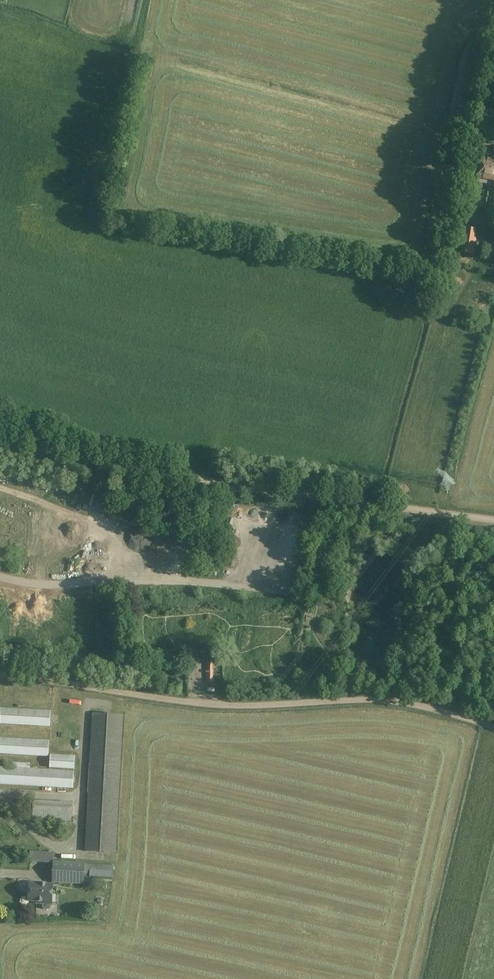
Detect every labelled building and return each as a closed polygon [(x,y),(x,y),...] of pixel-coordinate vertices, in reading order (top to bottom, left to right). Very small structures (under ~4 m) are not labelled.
[(493,160),(483,158),(480,178),(493,181),(493,152),(493,160)] [(473,254),(477,230),(465,228),(462,252),(473,254)] [(0,724),(50,727),(51,711),(1,708),(0,724)] [(92,713),(85,852),(116,853),(124,715),(92,713)] [(48,757),(49,741),(0,739),(0,754),(48,757)] [(51,755),(50,768),(74,770),(75,757),(51,755)] [(5,768),(0,767),(0,785),(73,789),(74,772),(30,769),(5,768)] [(34,801),(33,820),(72,822),(73,803),(34,801)] [(84,885),(84,883),(89,883),(90,872),(90,871),(114,872),(114,865),(99,864),(85,864),(85,862),(54,860),(54,863),(53,883),(84,885)] [(37,901),(37,903),(43,904),(43,908),(45,910),(49,910),(51,908),(51,904),(52,904),(53,884),(30,883),(29,900),(37,901)]
